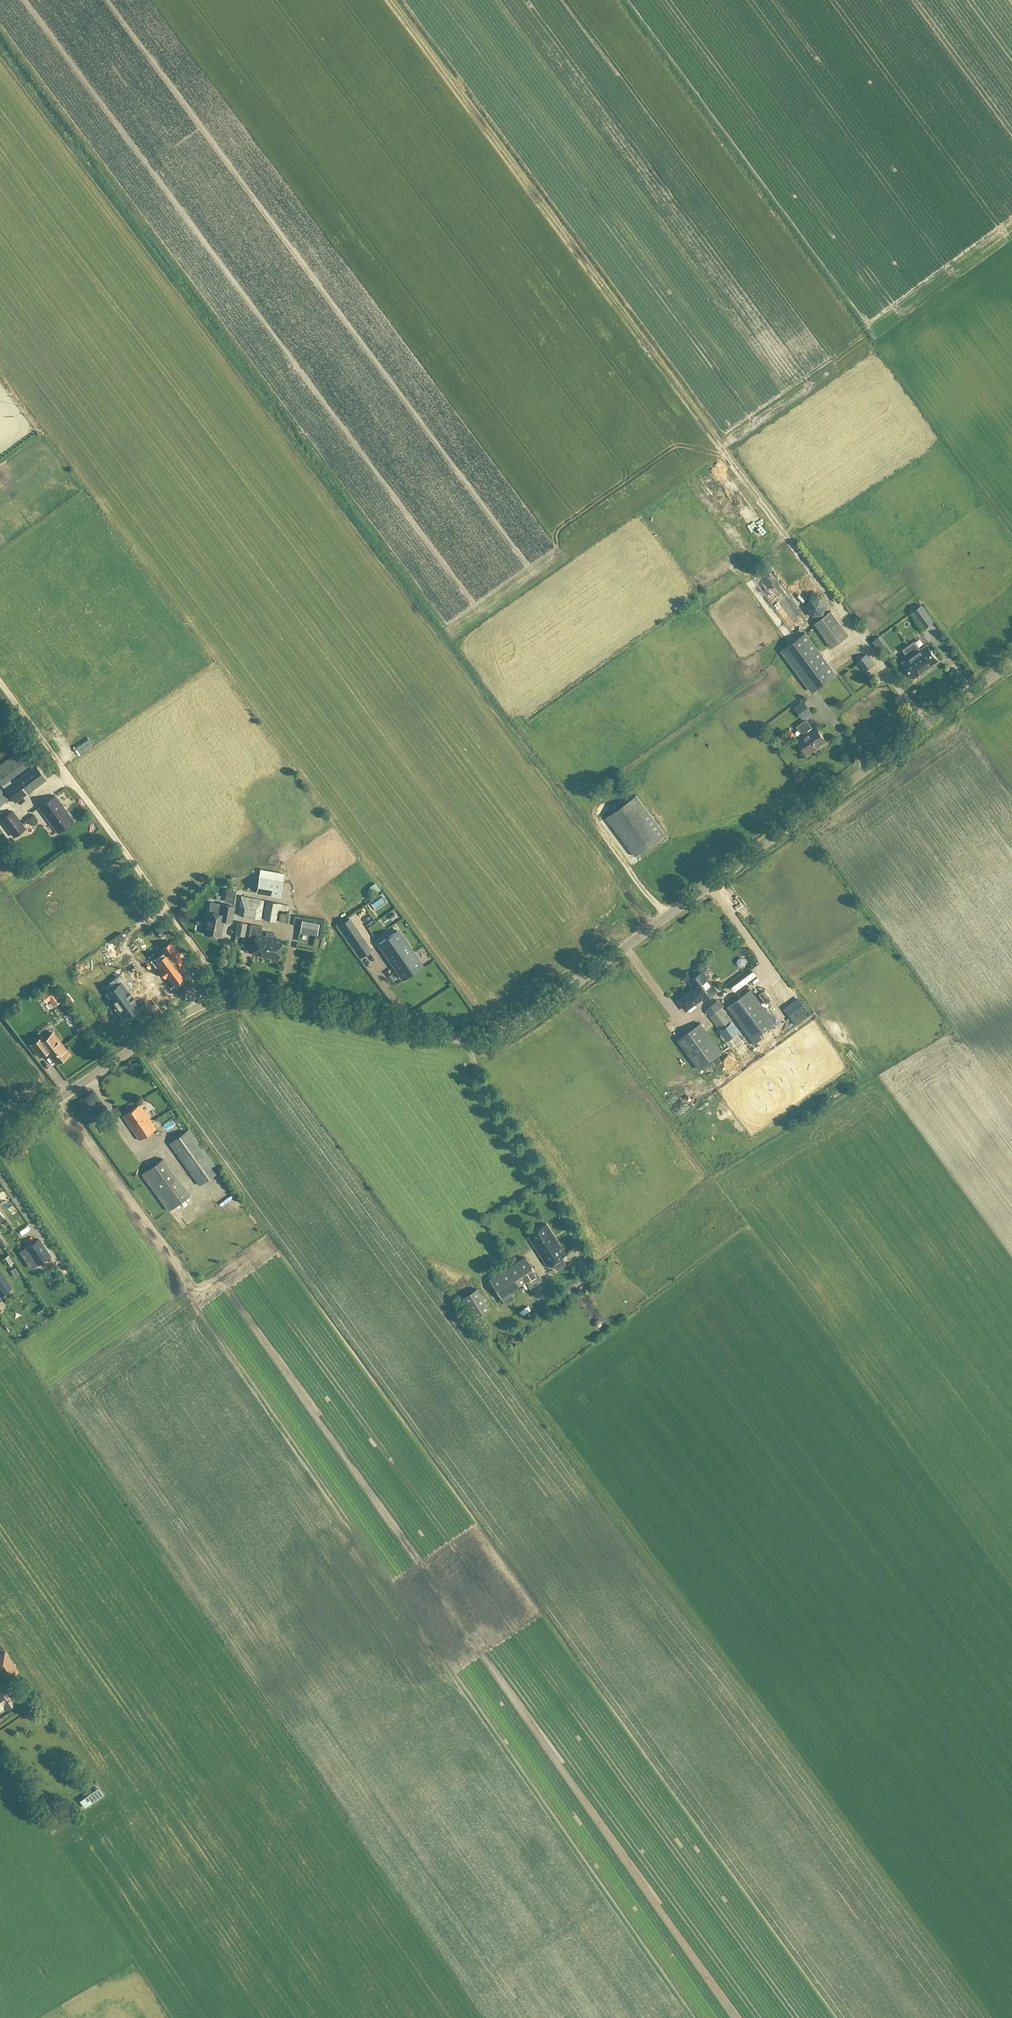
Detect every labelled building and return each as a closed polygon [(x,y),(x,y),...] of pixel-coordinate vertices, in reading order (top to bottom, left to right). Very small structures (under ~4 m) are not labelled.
[(685,449),(679,452),(683,459),(688,457),(685,449)] [(729,589),(736,582),(731,576),(723,583),(729,589)] [(822,615),(826,606),(820,598),(810,599),(806,609),(812,617),(822,615)] [(916,610),(912,613),(918,621),(924,629),(933,623),(927,615),(921,607),(916,610)] [(848,636),(830,612),(814,624),(832,648),(848,636)] [(781,651),(811,691),(835,674),(805,633),(781,651)] [(913,678),(937,660),(926,646),(920,651),(914,642),(903,650),(909,659),(903,663),(913,678)] [(866,655),(857,662),(864,672),(873,665),(866,655)] [(837,666),(857,696),(872,685),(852,656),(837,666)] [(798,707),(803,714),(809,710),(804,702),(798,707)] [(802,732),(804,734),(795,740),(806,754),(825,741),(815,727),(811,729),(809,727),(810,727),(806,721),(797,727),(801,732),(802,732)] [(796,734),(792,727),(779,733),(782,741),(796,734)] [(10,780),(30,765),(23,755),(0,772),(0,785),(1,787),(6,783),(8,786),(4,789),(15,803),(46,780),(35,766),(12,784),(10,780)] [(635,856),(665,834),(635,795),(606,818),(635,856)] [(57,834),(74,822),(55,796),(39,808),(57,834)] [(1,820),(14,837),(25,829),(12,812),(1,820)] [(284,874),(260,870),(256,893),(280,897),(284,874)] [(263,901),(241,897),(238,915),(260,919),(263,901)] [(266,901),(263,919),(275,922),(277,910),(286,911),(288,905),(266,901)] [(376,906),(379,912),(387,907),(384,901),(376,906)] [(208,912),(204,934),(220,937),(223,921),(231,922),(234,907),(223,905),(221,915),(208,912)] [(349,919),(338,926),(348,941),(351,946),(354,944),(362,956),(371,951),(363,939),(359,933),(349,919)] [(267,932),(266,937),(260,936),(262,926),(251,924),(248,939),(255,940),(252,954),(272,957),(271,959),(278,960),(282,940),(273,939),(274,933),(267,932)] [(384,940),(379,944),(387,956),(403,979),(415,971),(422,966),(413,953),(398,931),(384,940)] [(163,950),(153,957),(159,965),(158,966),(162,972),(163,971),(168,979),(182,970),(173,957),(180,953),(171,941),(161,948),(163,950)] [(694,987),(702,998),(704,1000),(716,991),(702,972),(689,981),(694,987)] [(119,985),(107,993),(117,1006),(116,1007),(117,1007),(124,1017),(138,1007),(127,992),(132,989),(121,974),(115,978),(119,985)] [(723,988),(725,994),(734,991),(731,984),(723,988)] [(702,998),(694,987),(678,999),(686,1010),(702,998)] [(51,988),(42,995),(47,1003),(51,1000),(54,1005),(61,1000),(51,988)] [(763,990),(758,994),(765,1004),(770,1000),(763,990)] [(728,1008),(752,1040),(775,1023),(751,991),(728,1008)] [(803,1005),(788,1015),(796,1025),(810,1014),(803,1005)] [(721,1010),(709,1018),(741,1060),(752,1051),(721,1010)] [(722,1053),(701,1024),(678,1041),(699,1069),(722,1053)] [(53,1033),(44,1040),(42,1037),(31,1046),(40,1057),(47,1052),(56,1064),(69,1054),(53,1033)] [(139,1141),(156,1129),(140,1105),(122,1117),(139,1141)] [(189,1130),(169,1144),(199,1186),(219,1171),(189,1130)] [(177,1179),(156,1194),(168,1211),(189,1196),(177,1179)] [(547,1267),(565,1255),(546,1224),(527,1236),(547,1267)] [(49,1257),(38,1240),(26,1249),(37,1265),(49,1257)] [(537,1253),(531,1256),(537,1266),(542,1264),(537,1253)] [(524,1258),(489,1280),(500,1297),(505,1304),(513,1298),(509,1291),(525,1281),(535,1275),(524,1258)] [(0,1273),(0,1295),(10,1289),(0,1273)] [(489,1309),(476,1289),(463,1298),(476,1318),(489,1309)] [(4,1653),(0,1656),(0,1670),(1,1670),(7,1679),(17,1672),(4,1653)] [(19,1702),(6,1683),(0,1687),(0,1710),(4,1708),(6,1711),(19,1702)]
